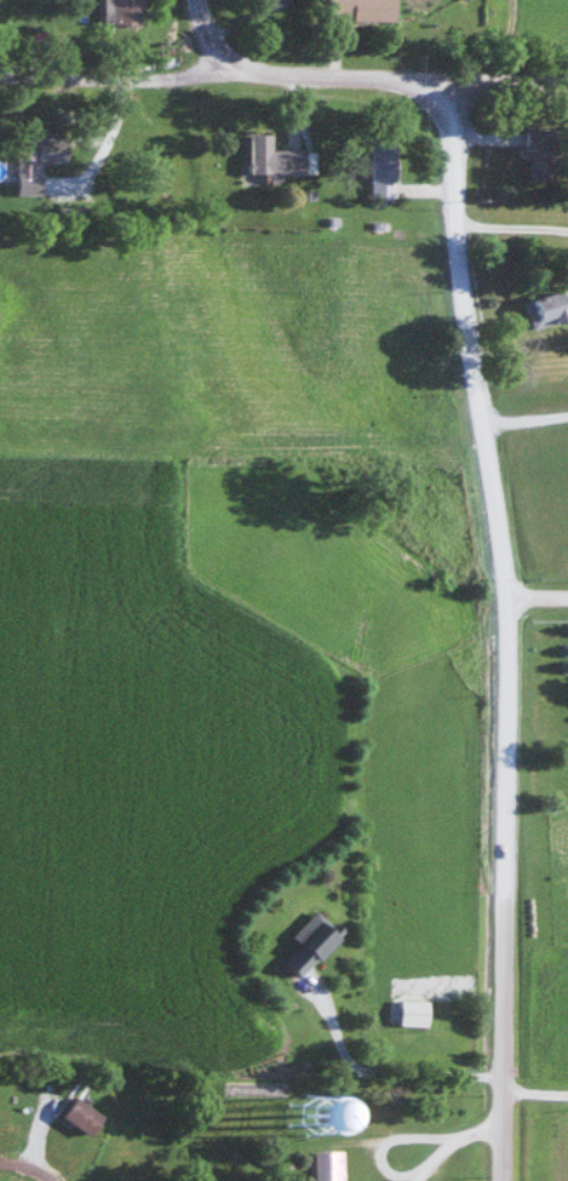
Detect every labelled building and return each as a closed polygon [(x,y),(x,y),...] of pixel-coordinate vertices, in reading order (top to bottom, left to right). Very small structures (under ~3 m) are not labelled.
[(113,25),(141,25),(141,0),(113,0),(113,25)] [(269,15),(289,4),(287,0),(261,0),(269,15)] [(395,0),(328,0),(329,21),(395,20),(395,0)] [(15,194),(40,194),(40,161),(66,161),(66,133),(15,132),(15,194)] [(273,134),(250,134),(250,173),(308,172),(307,149),(273,149),(273,134)] [(372,199),(396,199),(396,140),(372,140),(372,199)] [(565,290),(525,299),(531,329),(567,321),(567,301),(565,290)] [(339,935),(314,911),(290,936),(296,942),(280,959),(299,978),(339,935)] [(400,1023),(426,1023),(426,999),(400,999),(400,1023)] [(60,1115),(89,1135),(102,1116),(73,1097),(60,1115)]
